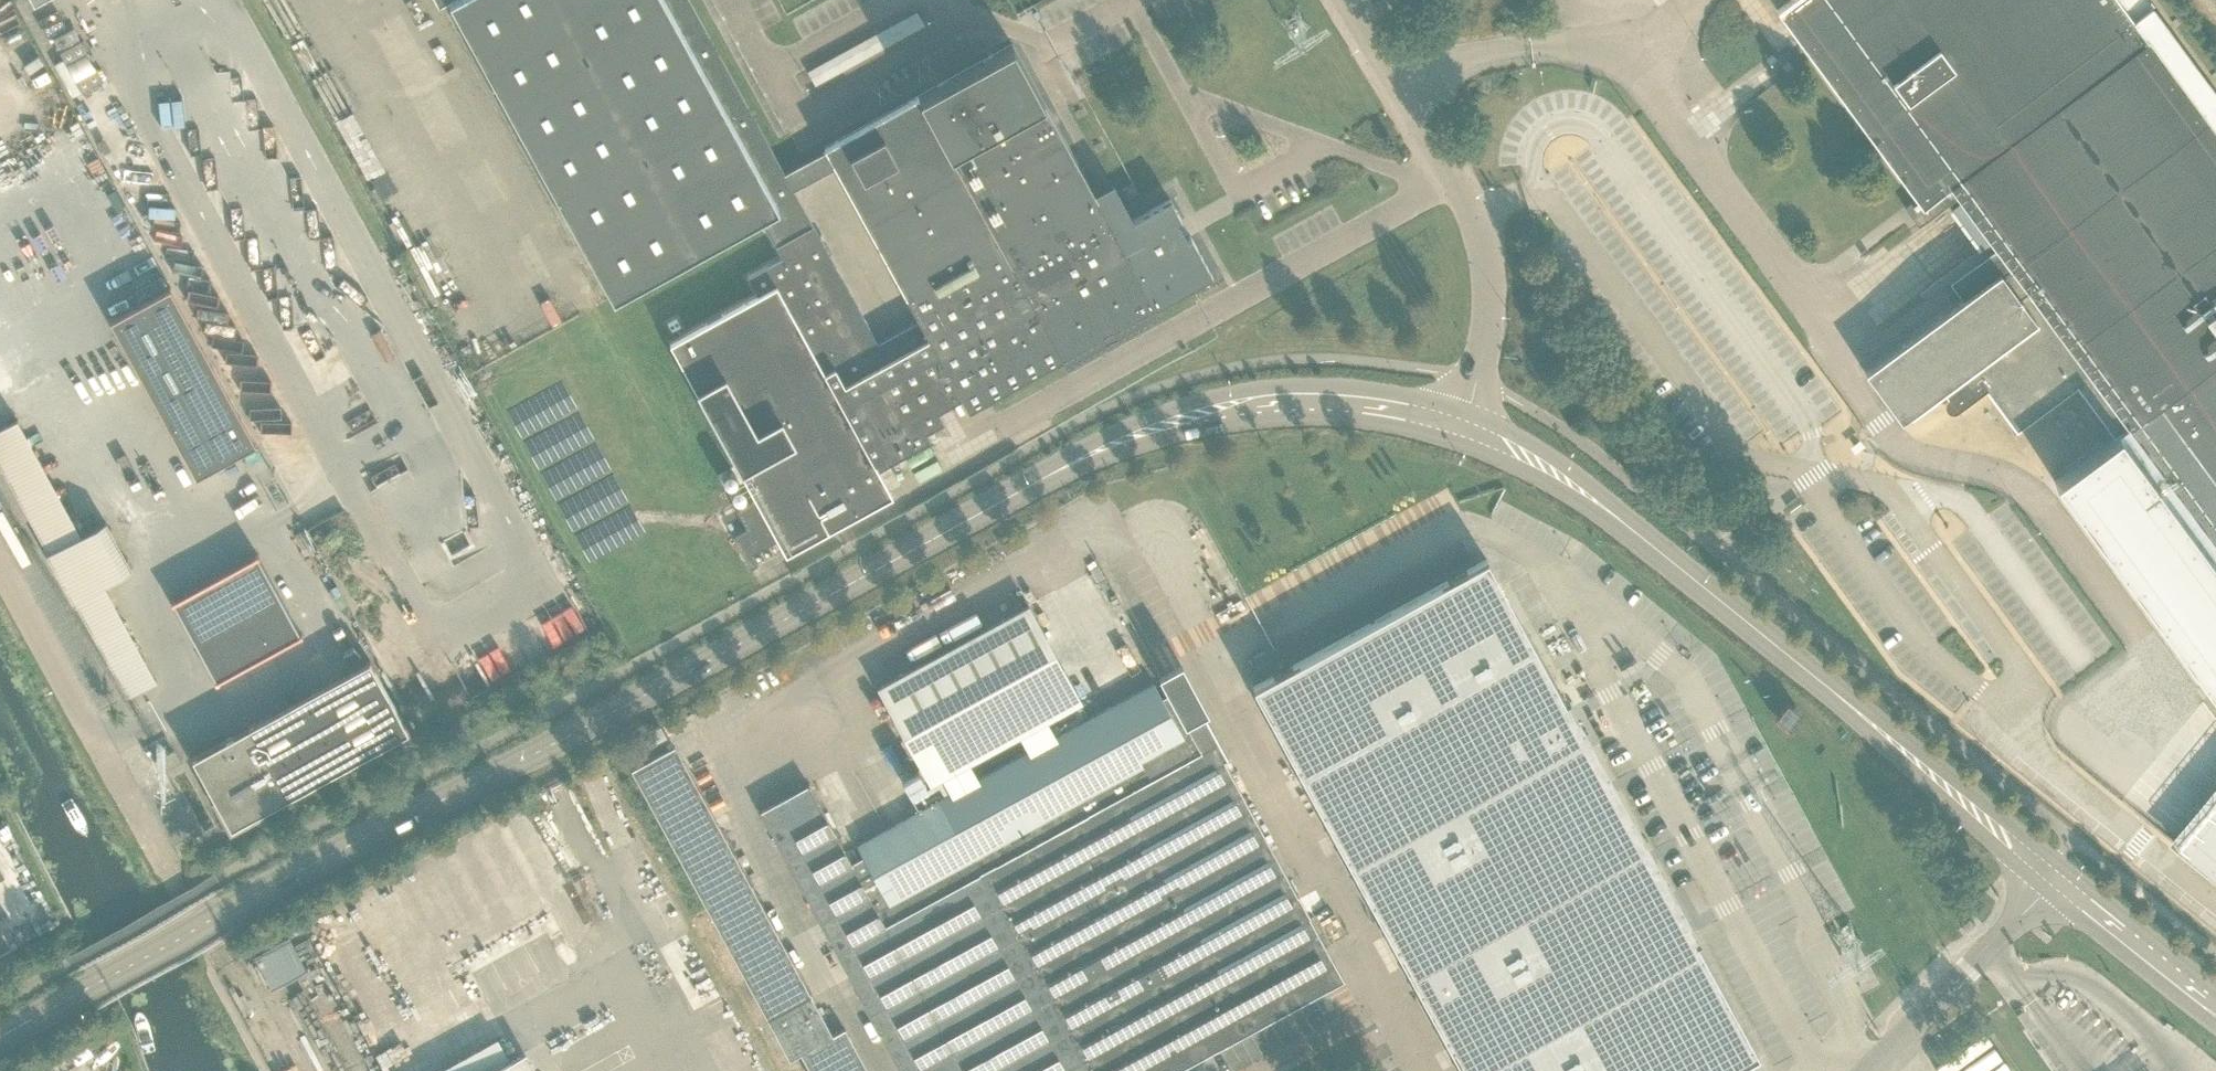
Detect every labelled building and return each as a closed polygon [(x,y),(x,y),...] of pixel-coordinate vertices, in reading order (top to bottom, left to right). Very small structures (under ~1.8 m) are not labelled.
[(514,110),(615,294),(761,214),(778,244),(813,224),(786,173),(725,61),(691,0),(454,0),(514,110)] [(1775,13),(1916,198),(1905,206),(1920,225),(1958,196),(1995,247),(2011,268),(2001,275),(1999,272),(1962,299),(1863,371),(1899,421),(1930,398),(1945,419),(1987,389),(2016,428),(2075,385),(2113,436),(2054,480),(2215,699),(2215,98),(2143,0),(1792,0),(1775,13)] [(53,38),(58,48),(79,38),(74,28),(53,38)] [(59,53),(81,93),(101,81),(79,42),(59,53)] [(759,294),(672,342),(758,498),(739,509),(750,527),(735,535),(752,566),(784,548),(787,552),(894,492),(881,469),(932,441),(929,434),(946,424),(941,414),(965,401),(969,409),(1213,275),(1214,274),(1173,199),(1135,219),(1115,182),(1095,193),(1014,44),(824,148),(826,151),(786,173),(813,224),(778,244),(784,256),(749,275),(759,294)] [(820,61),(827,72),(840,64),(834,53),(820,61)] [(1949,281),(1962,299),(1999,272),(2001,275),(2011,268),(1995,247),(1949,281)] [(198,476),(258,444),(173,287),(113,320),(198,476)] [(288,406),(288,395),(260,395),(260,405),(288,406)] [(304,411),(289,413),(292,431),(276,433),(279,449),(309,445),(304,411)] [(47,552),(46,553),(73,601),(73,600),(73,599),(75,599),(103,583),(132,568),(106,521),(81,535),(49,552),(48,553),(47,552)] [(258,554),(171,601),(173,604),(174,603),(215,680),(214,680),(216,683),(303,635),(301,632),(300,633),(259,557),(260,556),(258,554)] [(1253,687),(1463,1070),(1727,1070),(1758,1054),(1696,941),(1678,907),(1620,939),(1525,766),(1583,735),(1572,714),(1565,701),(1487,559),(1253,687)] [(877,687),(930,784),(1081,702),(1027,605),(877,687)] [(191,757),(231,831),(410,732),(405,723),(404,723),(374,669),(375,668),(370,659),(248,726),(252,734),(237,742),(234,735),(197,755),(196,754),(191,757)] [(442,671),(454,694),(474,684),(461,661),(442,671)] [(1343,979),(1222,759),(1226,757),(1183,680),(1165,690),(1167,693),(1162,696),(1185,738),(970,857),(978,872),(1087,1070),(1177,1070),(1343,979)] [(806,783),(757,810),(900,1070),(1087,1070),(978,872),(970,857),(1185,738),(1162,696),(1154,682),(858,844),(865,858),(851,865),(844,852),(806,783)] [(1620,939),(1678,907),(1583,735),(1525,766),(1620,939)] [(674,744),(631,767),(790,1059),(802,1052),(812,1070),(869,1070),(845,1027),(831,1034),(674,744)] [(154,759),(160,771),(179,761),(173,749),(154,759)] [(13,839),(5,827),(0,830),(0,848),(13,839)] [(693,913),(667,923),(698,999),(724,988),(693,913)] [(1968,933),(1976,924),(1970,918),(1961,926),(1968,933)] [(510,1060),(491,1070),(516,1070),(510,1060)]
